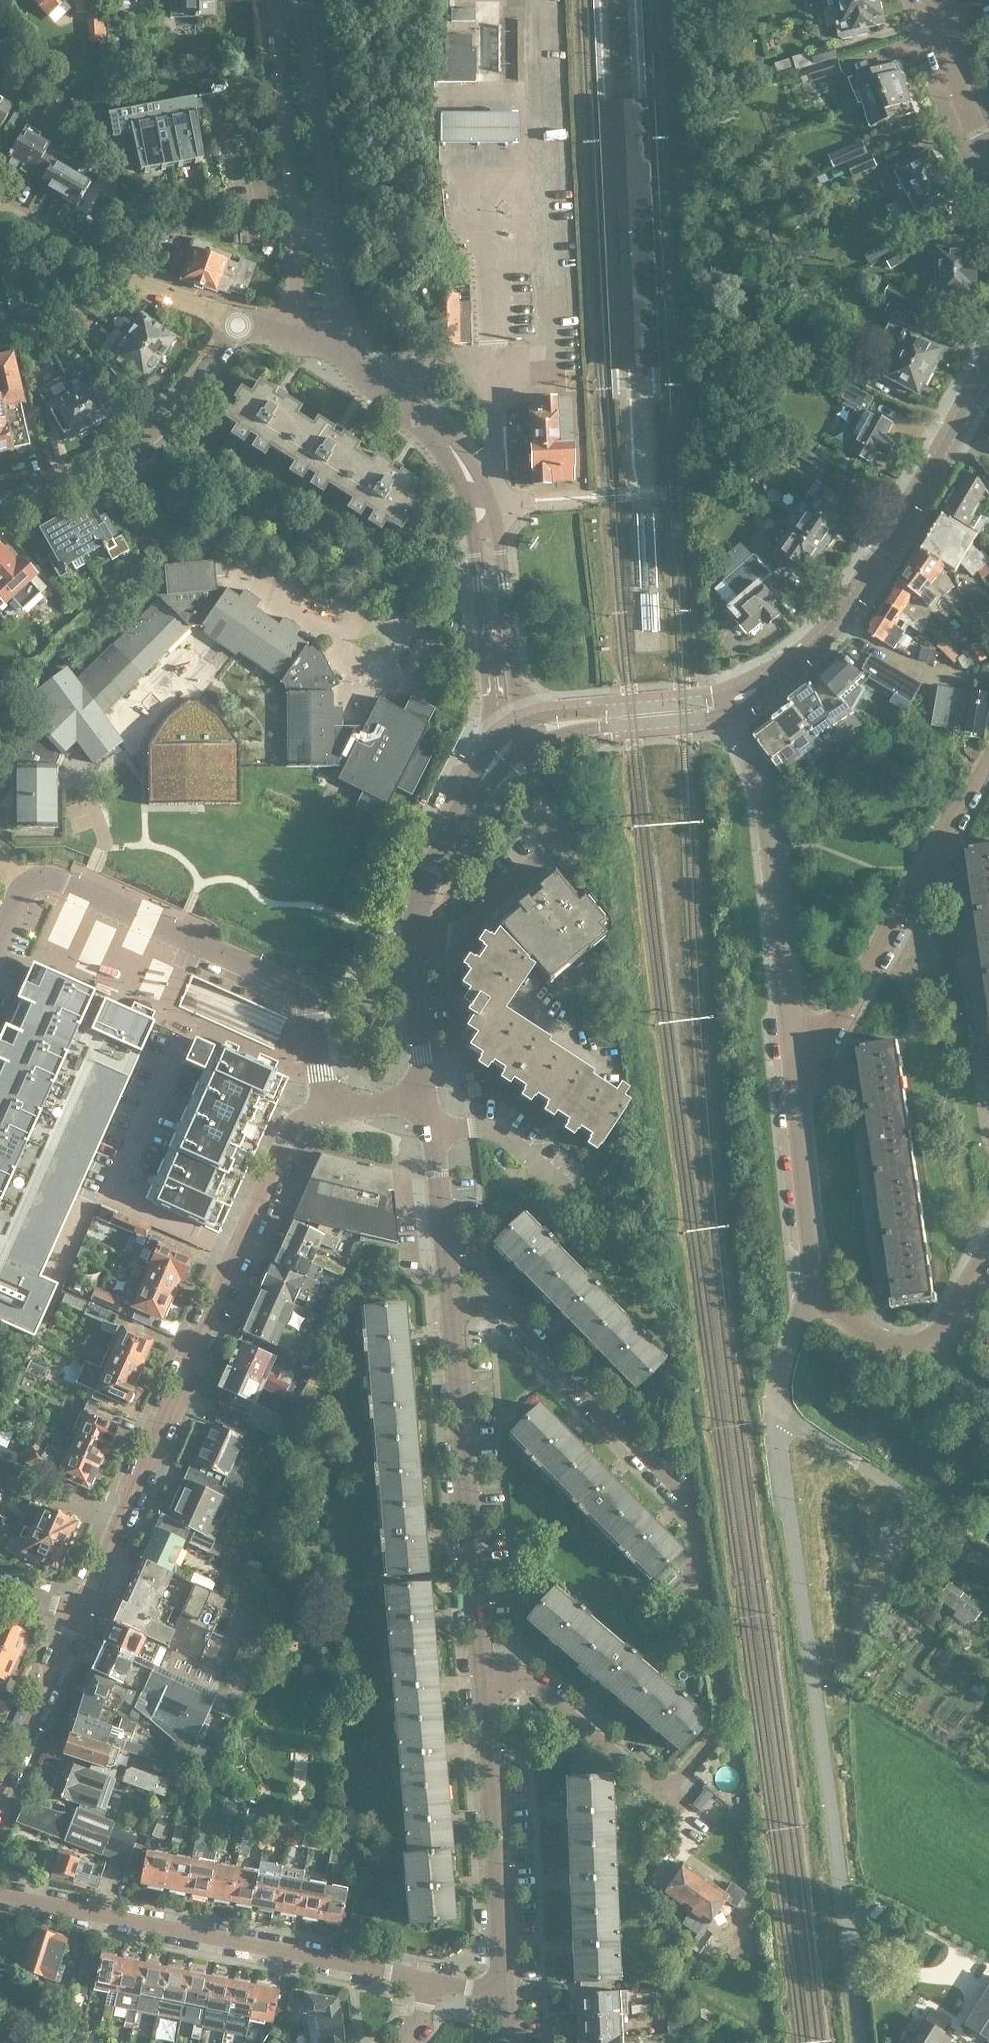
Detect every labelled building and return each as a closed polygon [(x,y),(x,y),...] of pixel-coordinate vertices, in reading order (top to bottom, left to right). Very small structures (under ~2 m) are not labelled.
[(48,17),(66,1),(76,1),(76,13),(90,12),(89,0),(33,0),(48,17)] [(170,18),(199,18),(199,16),(215,16),(214,0),(170,0),(170,18)] [(825,11),(836,9),(877,0),(821,0),(824,11),(825,11)] [(836,9),(825,11),(829,28),(837,26),(840,39),(842,38),(843,40),(870,35),(869,28),(884,25),(881,11),(882,9),(881,3),(879,1),(878,0),(877,0),(836,9)] [(475,22),(475,10),(451,9),(451,22),(475,22)] [(118,17),(107,17),(107,32),(119,31),(118,17)] [(434,81),(447,81),(475,81),(475,49),(471,49),(471,36),(446,36),(446,50),(436,50),(435,71),(434,71),(434,81)] [(834,47),(794,59),(798,70),(838,58),(834,47)] [(790,59),(775,64),(778,73),(794,68),(792,62),(791,62),(790,59)] [(842,72),(842,71),(839,61),(808,70),(811,82),(842,72)] [(863,89),(868,102),(907,88),(903,75),(901,76),(900,73),(899,73),(896,65),(854,79),(858,91),(863,89)] [(907,88),(868,102),(872,115),(867,117),(871,128),(913,113),(910,104),(911,104),(910,100),(912,100),(907,88)] [(166,168),(178,166),(178,167),(183,167),(182,165),(194,162),(195,164),(199,163),(199,161),(203,160),(195,112),(194,111),(201,110),(200,101),(193,102),(193,100),(223,95),(223,90),(210,93),(210,95),(109,114),(113,138),(122,137),(122,136),(132,134),(141,172),(144,171),(144,173),(149,172),(149,170),(161,169),(161,170),(166,170),(166,168)] [(14,105),(0,97),(0,129),(14,105)] [(440,108),(440,138),(516,138),(516,108),(440,108)] [(34,171),(44,177),(45,177),(54,161),(55,161),(74,128),(64,118),(49,144),(39,138),(42,134),(27,125),(11,152),(10,152),(8,156),(9,156),(4,164),(5,165),(6,164),(30,177),(29,179),(30,179),(34,171)] [(830,156),(830,157),(825,159),(829,170),(867,154),(863,143),(830,156)] [(895,174),(900,183),(901,183),(908,194),(912,192),(946,172),(939,161),(937,162),(932,153),(895,174)] [(877,167),(872,155),(854,162),(859,174),(877,167)] [(90,182),(55,161),(54,161),(45,177),(44,177),(40,185),(41,186),(43,181),(53,187),(51,191),(76,206),(80,199),(81,200),(84,196),(83,195),(90,182)] [(123,181),(113,170),(102,189),(115,196),(123,181)] [(946,172),(912,192),(918,202),(913,205),(918,215),(955,195),(950,185),(952,184),(946,172)] [(642,288),(638,202),(616,203),(620,289),(642,288)] [(240,227),(240,230),(241,243),(259,242),(258,226),(240,227)] [(898,247),(891,236),(875,245),(881,257),(898,247)] [(231,292),(244,296),(255,265),(241,260),(239,265),(229,262),(231,256),(211,249),(212,245),(195,239),(180,280),(217,293),(218,290),(230,295),(231,292)] [(892,269),(909,259),(902,248),(885,258),(892,269)] [(940,274),(978,274),(978,261),(975,261),(975,250),(932,250),(932,262),(940,262),(940,274)] [(978,274),(940,274),(940,286),(932,286),(932,298),(975,298),(975,288),(978,288),(978,274)] [(890,287),(889,288),(883,298),(891,303),(885,314),(893,318),(885,333),(901,342),(895,353),(933,375),(940,363),(937,362),(943,352),(920,340),(924,333),(916,329),(921,318),(901,308),(908,296),(890,287)] [(126,294),(121,303),(141,314),(148,304),(126,294)] [(460,344),(472,343),(471,315),(459,316),(458,294),(434,295),(435,346),(460,345),(460,344)] [(142,315),(126,336),(160,360),(175,338),(142,315)] [(80,326),(74,331),(73,331),(73,332),(73,333),(78,339),(79,340),(80,340),(81,339),(87,334),(87,333),(87,332),(82,326),(81,326),(80,326)] [(144,382),(160,360),(126,336),(116,329),(100,350),(111,358),(144,382)] [(82,341),(75,347),(84,358),(91,352),(82,341)] [(927,387),(933,375),(895,353),(883,376),(919,395),(925,385),(927,387)] [(31,446),(21,402),(23,402),(12,355),(0,358),(0,453),(31,446)] [(853,366),(840,359),(834,369),(848,377),(853,366)] [(855,367),(849,378),(866,388),(872,377),(855,367)] [(65,382),(70,392),(90,427),(93,426),(96,426),(101,423),(102,420),(105,419),(106,419),(108,419),(109,419),(110,419),(111,418),(112,417),(112,416),(112,415),(114,414),(89,369),(65,382)] [(283,455),(305,420),(297,415),(301,409),(258,382),(251,393),(242,388),(235,399),(237,400),(232,407),(231,406),(223,418),(236,426),(231,433),(244,442),(249,434),(257,439),(252,447),(265,455),(270,447),(283,455)] [(843,432),(851,436),(846,445),(854,450),(853,453),(872,464),(878,454),(887,459),(897,442),(887,436),(892,426),(868,412),(875,399),(851,386),(844,399),(848,402),(846,405),(855,410),(843,432)] [(70,392),(47,405),(67,440),(78,434),(81,435),(87,432),(88,429),(90,427),(70,392)] [(573,483),(571,446),(558,446),(556,400),(529,401),(533,485),(573,483)] [(341,493),(363,457),(355,452),(359,446),(316,419),(313,425),(305,420),(283,455),(294,463),(289,471),(302,479),(307,472),(314,476),(309,484),(323,492),(328,485),(341,493)] [(820,445),(815,455),(836,468),(841,458),(832,453),(833,452),(820,445)] [(529,474),(529,450),(516,450),(517,474),(529,474)] [(848,474),(836,468),(815,455),(812,453),(800,475),(818,487),(806,505),(804,504),(802,507),(838,532),(840,529),(842,530),(849,521),(846,519),(853,510),(837,499),(838,498),(839,498),(842,492),(838,489),(848,474)] [(417,483),(392,467),(375,456),(371,462),(363,457),(341,493),(352,500),(347,508),(360,516),(365,508),(373,513),(368,521),(381,530),(385,522),(399,531),(406,519),(405,518),(409,511),(411,512),(418,500),(410,495),(417,483)] [(977,514),(983,505),(988,508),(987,509),(988,513),(988,502),(987,501),(988,497),(988,496),(981,483),(967,473),(951,499),(977,514)] [(774,484),(772,487),(770,489),(782,497),(786,492),(774,484)] [(943,513),(946,515),(979,535),(988,521),(977,514),(951,499),(943,513)] [(69,512),(61,516),(83,555),(101,545),(104,549),(106,548),(109,554),(108,555),(111,561),(129,551),(124,542),(123,543),(120,538),(119,539),(109,521),(103,525),(90,502),(70,513),(69,512)] [(799,515),(790,529),(824,552),(826,549),(829,551),(835,542),(833,540),(838,532),(802,507),(798,514),(799,515)] [(983,554),(981,556),(972,549),(980,536),(979,535),(946,515),(934,534),(968,555),(982,570),(980,572),(984,580),(988,575),(988,560),(983,554)] [(87,562),(83,555),(61,516),(53,520),(55,522),(41,530),(54,553),(47,557),(60,579),(67,574),(65,571),(67,570),(65,566),(71,562),(75,569),(87,562)] [(822,555),(824,552),(790,529),(776,550),(810,573),(816,564),(818,565),(824,556),(822,555)] [(968,569),(966,571),(974,578),(979,573),(982,580),(983,581),(984,580),(980,572),(982,570),(968,555),(934,534),(922,553),(935,560),(934,562),(945,570),(955,575),(962,564),(968,569)] [(149,535),(139,538),(143,548),(152,545),(149,535)] [(41,593),(47,587),(35,575),(36,575),(21,559),(17,564),(0,546),(0,606),(4,602),(5,603),(11,597),(23,610),(41,593)] [(736,556),(742,564),(753,555),(746,547),(736,556)] [(738,621),(749,634),(765,620),(769,624),(780,615),(770,603),(774,600),(760,584),(782,565),(774,556),(763,548),(724,582),(739,599),(729,608),(739,620),(738,621)] [(935,560),(922,553),(920,552),(911,566),(935,582),(946,596),(955,589),(948,579),(942,573),(945,570),(934,562),(935,560)] [(397,788),(411,795),(435,748),(421,741),(430,724),(428,723),(435,709),(411,697),(404,711),(379,698),(365,726),(342,726),(342,707),(333,708),(332,694),(335,694),(335,692),(333,692),(331,689),(339,685),(317,644),(309,648),(308,645),(309,644),(307,643),(306,644),(295,637),(300,629),(284,618),(279,625),(256,609),(261,602),(244,590),(239,598),(228,590),(229,588),(228,587),(227,589),(216,577),(225,576),(224,562),(214,563),(214,561),(164,566),(167,595),(156,596),(160,600),(188,628),(189,630),(191,629),(189,627),(201,626),(200,628),(201,629),(202,627),(205,629),(203,632),(236,655),(238,652),(281,681),(279,683),(281,684),(282,682),(288,693),(286,693),(286,694),(288,694),(288,765),(286,765),(286,767),(344,767),(338,779),(362,792),(355,806),(379,819),(386,804),(388,805),(397,788)] [(935,617),(942,612),(938,610),(946,596),(935,582),(911,566),(899,584),(923,600),(932,613),(935,617)] [(923,600),(899,584),(887,603),(923,627),(932,613),(923,600)] [(118,699),(136,681),(188,628),(160,600),(77,683),(66,669),(39,690),(51,707),(34,724),(32,723),(31,724),(33,726),(32,729),(23,725),(9,759),(18,762),(16,765),(14,765),(14,767),(16,767),(16,827),(14,827),(14,828),(58,828),(58,827),(56,827),(56,767),(58,767),(58,765),(56,765),(61,754),(62,756),(63,754),(62,753),(76,740),(93,763),(121,743),(100,714),(111,703),(107,699),(112,694),(118,699)] [(923,627),(887,603),(878,616),(902,632),(905,635),(911,626),(920,632),(923,627)] [(902,632),(878,616),(867,632),(894,650),(896,647),(894,645),(902,632)] [(409,681),(430,677),(432,677),(423,630),(400,635),(409,681)] [(956,663),(959,660),(962,658),(948,644),(942,650),(956,663)] [(978,645),(968,651),(976,666),(987,660),(978,645)] [(921,660),(928,662),(931,651),(924,649),(921,660)] [(976,666),(968,651),(962,658),(959,660),(964,669),(969,670),(976,666)] [(843,654),(819,677),(823,680),(822,681),(844,705),(847,703),(852,711),(853,709),(864,690),(861,687),(862,687),(858,683),(864,677),(853,665),(855,664),(851,660),(849,661),(843,654)] [(880,660),(879,661),(870,676),(909,700),(918,684),(880,660)] [(230,667),(224,662),(201,685),(207,691),(230,667)] [(794,707),(819,738),(834,726),(834,727),(855,714),(852,711),(847,703),(844,705),(822,681),(815,688),(812,685),(790,701),(794,707)] [(965,732),(973,693),(940,687),(933,726),(965,732)] [(965,732),(985,736),(988,714),(988,695),(973,693),(965,732)] [(188,700),(169,717),(148,746),(148,805),(240,804),(239,745),(217,717),(199,700),(188,700)] [(776,722),(803,758),(804,758),(809,766),(829,752),(823,743),(819,738),(794,707),(774,721),(775,723),(776,722)] [(756,738),(779,769),(783,774),(803,758),(776,722),(775,723),(756,738)] [(827,778),(832,785),(842,777),(838,771),(827,778)] [(593,834),(587,826),(577,834),(583,842),(593,834)] [(967,850),(976,913),(988,911),(988,847),(967,850)] [(502,926),(501,927),(548,983),(568,967),(566,963),(584,948),(587,952),(608,935),(601,927),(606,922),(583,895),(578,899),(554,871),(534,887),(541,896),(531,903),(525,896),(515,904),(522,912),(503,927),(502,926)] [(978,928),(985,976),(988,976),(988,911),(976,913),(978,928)] [(492,1014),(527,962),(498,930),(492,939),(489,937),(481,949),(484,951),(477,962),(473,959),(466,971),(469,973),(460,986),(469,992),(461,1003),(470,1008),(466,1014),(473,1019),(465,1029),(476,1037),(492,1014)] [(94,995),(96,990),(36,965),(33,963),(17,999),(21,1001),(9,1027),(6,1025),(0,1038),(0,1322),(34,1337),(58,1284),(42,1277),(41,1277),(94,1157),(155,1022),(150,1020),(151,1019),(152,1017),(153,1015),(153,1014),(153,1012),(153,1010),(153,1008),(152,1007),(151,1005),(149,1004),(148,1003),(146,1002),(145,1002),(143,1001),(141,1001),(139,1002),(138,1002),(136,1003),(135,1004),(134,1005),(133,1007),(132,1008),(131,1010),(131,1011),(94,995)] [(611,1036),(590,1011),(583,1017),(604,1042),(611,1036)] [(538,1044),(492,1014),(476,1037),(469,1047),(513,1078),(511,1081),(569,1119),(567,1123),(601,1145),(624,1110),(579,1080),(581,1077),(571,1071),(536,1047),(538,1044)] [(195,1040),(185,1063),(203,1071),(196,1086),(145,1200),(152,1203),(205,1227),(218,1198),(215,1197),(225,1175),(228,1176),(234,1162),(232,1161),(237,1149),(239,1151),(246,1136),(243,1135),(248,1124),(251,1125),(257,1110),(255,1109),(260,1098),(263,1100),(264,1100),(270,1086),(275,1075),(276,1072),(240,1056),(222,1047),(220,1051),(214,1048),(195,1040)] [(859,1047),(868,1110),(907,1104),(898,1041),(859,1047)] [(627,1090),(619,1085),(613,1095),(620,1100),(627,1090)] [(916,1167),(907,1104),(868,1110),(877,1173),(916,1167)] [(320,1225),(343,1231),(397,1244),(398,1244),(392,1172),(391,1172),(372,1168),(372,1167),(368,1166),(367,1166),(334,1158),(321,1155),(310,1179),(310,1180),(293,1218),(294,1219),(320,1225)] [(877,1173),(879,1189),(886,1236),(925,1231),(916,1167),(877,1173)] [(145,1264),(179,1279),(181,1280),(184,1274),(188,1273),(190,1268),(188,1264),(191,1258),(161,1245),(162,1241),(151,1237),(148,1235),(151,1227),(115,1211),(110,1222),(137,1233),(136,1234),(132,1243),(141,1247),(136,1259),(143,1261),(142,1262),(146,1263),(145,1264)] [(494,1242),(515,1263),(514,1265),(520,1271),(521,1270),(542,1291),(569,1264),(553,1248),(557,1244),(542,1230),(539,1232),(522,1215),(494,1242)] [(293,1222),(286,1236),(317,1250),(320,1243),(334,1250),(343,1231),(320,1225),(316,1232),(293,1222)] [(935,1294),(925,1231),(886,1236),(895,1300),(935,1294)] [(283,1244),(280,1249),(322,1268),(341,1277),(344,1269),(314,1256),(317,1250),(286,1236),(286,1237),(284,1236),(280,1243),(283,1244)] [(274,1263),(305,1277),(305,1276),(316,1281),(322,1268),(280,1249),(278,1254),(276,1253),(272,1262),(274,1263)] [(269,1271),(267,1276),(327,1303),(331,1296),(302,1283),(305,1277),(274,1263),(274,1264),(272,1263),(272,1264),(270,1263),(267,1269),(269,1271)] [(135,1267),(129,1281),(173,1302),(178,1289),(175,1287),(179,1279),(145,1264),(143,1270),(135,1267)] [(568,1318),(588,1339),(616,1312),(600,1296),(603,1292),(589,1278),(586,1281),(569,1264),(542,1291),(561,1311),(560,1313),(566,1319),(568,1318)] [(261,1288),(260,1290),(293,1304),(295,1298),(323,1311),(327,1303),(267,1276),(264,1281),(262,1280),(259,1287),(261,1288)] [(173,1302),(129,1281),(124,1293),(132,1297),(128,1304),(161,1319),(162,1317),(165,1318),(173,1302)] [(125,1301),(96,1289),(91,1300),(120,1312),(125,1301)] [(260,1290),(254,1303),(319,1333),(326,1319),(293,1304),(260,1290)] [(254,1303),(247,1317),(313,1346),(319,1333),(254,1303)] [(84,1315),(113,1328),(118,1316),(89,1304),(84,1315)] [(371,1376),(409,1373),(407,1344),(409,1344),(408,1335),(406,1335),(403,1305),(365,1308),(367,1332),(362,1333),(364,1353),(369,1353),(371,1376)] [(616,1312),(588,1339),(608,1359),(607,1361),(613,1367),(614,1366),(635,1388),(663,1361),(647,1344),(650,1341),(635,1326),(632,1329),(616,1312)] [(247,1317),(241,1331),(274,1346),(275,1344),(290,1351),(288,1356),(305,1364),(313,1346),(247,1317)] [(109,1347),(142,1362),(142,1361),(146,1361),(149,1355),(147,1351),(151,1341),(118,1326),(109,1347)] [(83,1346),(94,1350),(98,1342),(87,1338),(83,1346)] [(239,1341),(228,1367),(264,1383),(262,1388),(303,1407),(314,1412),(322,1395),(304,1387),(306,1383),(272,1367),(276,1357),(239,1341)] [(142,1362),(109,1347),(100,1368),(135,1383),(138,1376),(138,1372),(142,1362)] [(89,1363),(76,1358),(73,1365),(86,1371),(89,1363)] [(49,1372),(30,1363),(25,1373),(45,1382),(49,1372)] [(225,1409),(256,1428),(264,1433),(271,1438),(278,1444),(285,1449),(292,1455),(306,1429),(296,1424),(254,1404),(262,1388),(264,1383),(228,1367),(227,1369),(225,1368),(219,1381),(221,1381),(218,1388),(232,1394),(225,1409)] [(313,1367),(306,1383),(304,1387),(322,1395),(331,1375),(313,1367)] [(135,1383),(100,1368),(91,1388),(126,1404),(127,1402),(130,1402),(133,1395),(131,1392),(135,1383)] [(377,1442),(415,1439),(413,1410),(414,1410),(414,1402),(412,1402),(409,1373),(371,1376),(373,1399),(368,1399),(370,1419),(375,1419),(377,1442)] [(57,1401),(77,1410),(81,1399),(62,1390),(57,1401)] [(558,1481),(585,1454),(565,1434),(567,1432),(560,1426),(559,1427),(538,1406),(511,1433),(527,1450),(524,1453),(538,1468),(542,1465),(558,1481)] [(252,1438),(256,1428),(225,1409),(222,1408),(215,1422),(252,1438)] [(73,1432),(106,1448),(108,1448),(108,1446),(112,1445),(115,1439),(112,1437),(117,1426),(82,1411),(73,1432)] [(21,1421),(6,1415),(1,1426),(13,1431),(17,1432),(21,1421)] [(5,1450),(6,1447),(13,1431),(1,1426),(0,1425),(0,1426),(0,1447),(5,1450)] [(187,1471),(234,1492),(239,1494),(242,1488),(242,1484),(241,1479),(239,1475),(235,1473),(249,1442),(214,1426),(197,1462),(192,1460),(187,1471)] [(64,1452),(97,1468),(98,1465),(102,1465),(104,1459),(102,1456),(106,1448),(73,1432),(64,1452)] [(419,1468),(418,1469),(415,1439),(377,1442),(379,1465),(374,1466),(376,1486),(381,1486),(383,1509),(421,1506),(418,1477),(420,1477),(419,1468)] [(64,1452),(49,1446),(45,1453),(33,1448),(26,1463),(50,1474),(51,1472),(88,1488),(89,1486),(93,1485),(96,1479),(93,1477),(97,1468),(64,1452)] [(14,1465),(18,1455),(5,1450),(0,1447),(0,1460),(14,1465)] [(605,1529),(632,1503),(612,1481),(613,1480),(607,1474),(606,1475),(585,1454),(558,1481),(574,1498),(571,1501),(585,1516),(589,1513),(605,1529)] [(188,1471),(167,1517),(214,1538),(234,1492),(188,1471)] [(31,1503),(21,1526),(25,1528),(66,1546),(67,1543),(71,1543),(74,1537),(72,1533),(75,1523),(31,1503)] [(654,1522),(653,1523),(632,1503),(605,1529),(621,1545),(617,1549),(631,1564),(635,1561),(652,1578),(680,1551),(659,1529),(660,1528),(654,1522)] [(425,1535),(423,1535),(421,1506),(383,1509),(384,1532),(380,1533),(382,1553),(386,1552),(388,1576),(427,1573),(424,1543),(426,1543),(425,1535)] [(161,1515),(155,1528),(185,1541),(210,1552),(216,1539),(214,1538),(213,1539),(161,1515)] [(66,1546),(25,1528),(21,1538),(28,1541),(23,1553),(52,1565),(52,1566),(56,1568),(66,1546)] [(173,1567),(185,1541),(155,1528),(141,1559),(173,1574),(173,1575),(194,1584),(210,1591),(213,1585),(209,1581),(176,1567),(176,1568),(173,1567)] [(238,1552),(225,1546),(220,1557),(233,1563),(238,1552)] [(135,1569),(112,1621),(199,1660),(212,1630),(222,1635),(231,1616),(227,1614),(228,1611),(224,1608),(228,1599),(210,1591),(194,1584),(172,1631),(164,1628),(173,1608),(163,1604),(164,1600),(161,1599),(173,1575),(173,1574),(141,1559),(136,1569),(135,1569)] [(670,1565),(656,1579),(670,1594),(685,1580),(670,1565)] [(275,1573),(275,1582),(287,1582),(287,1568),(279,1569),(275,1573)] [(970,1597),(951,1582),(939,1598),(958,1612),(955,1616),(965,1624),(979,1605),(970,1598),(970,1597)] [(384,1589),(390,1657),(433,1653),(431,1624),(432,1624),(432,1614),(430,1615),(427,1585),(384,1589)] [(527,1620),(547,1637),(550,1639),(548,1640),(555,1646),(556,1645),(578,1664),(603,1634),(586,1619),(589,1616),(573,1603),(570,1606),(552,1590),(527,1620)] [(276,1620),(281,1610),(270,1605),(266,1615),(276,1620)] [(17,1657),(18,1653),(20,1654),(27,1640),(24,1639),(26,1636),(24,1631),(21,1630),(12,1626),(11,1626),(0,1621),(0,1650),(17,1657)] [(103,1643),(138,1658),(147,1638),(112,1622),(103,1643)] [(251,1623),(247,1633),(267,1642),(271,1632),(251,1623)] [(267,1642),(247,1633),(242,1644),(262,1653),(267,1642)] [(607,1688),(629,1707),(654,1678),(636,1663),(639,1659),(624,1646),(621,1649),(603,1634),(578,1664),(600,1683),(599,1684),(606,1690),(607,1688)] [(160,1668),(138,1658),(103,1643),(91,1670),(115,1681),(111,1690),(121,1698),(150,1721),(190,1755),(218,1694),(160,1668)] [(242,1644),(237,1654),(257,1663),(262,1653),(242,1644)] [(169,1647),(160,1668),(218,1694),(239,1704),(248,1683),(228,1674),(169,1647)] [(17,1657),(0,1650),(0,1680),(6,1682),(9,1674),(11,1675),(18,1661),(15,1660),(17,1657)] [(390,1657),(396,1724),(439,1720),(436,1690),(439,1690),(438,1681),(436,1681),(433,1653),(390,1657)] [(116,1712),(121,1698),(111,1690),(115,1681),(91,1670),(81,1693),(84,1693),(106,1700),(103,1708),(115,1712),(116,1712)] [(654,1678),(629,1707),(651,1726),(650,1727),(657,1733),(658,1732),(680,1751),(705,1722),(687,1707),(690,1703),(674,1690),(672,1693),(654,1678)] [(3,1691),(3,1692),(2,1692),(0,1695),(0,1731),(16,1695),(3,1691)] [(114,1716),(115,1712),(103,1708),(106,1700),(84,1693),(77,1715),(106,1725),(110,1714),(114,1716)] [(122,1751),(125,1742),(109,1737),(112,1727),(106,1725),(77,1715),(71,1734),(122,1751)] [(137,1724),(121,1719),(118,1729),(134,1734),(137,1724)] [(396,1724),(402,1791),(445,1787),(442,1757),(444,1757),(443,1748),(441,1748),(439,1720),(396,1724)] [(129,1753),(122,1751),(71,1734),(71,1735),(69,1734),(63,1754),(64,1754),(64,1755),(104,1769),(108,1758),(125,1764),(129,1753)] [(146,1750),(125,1742),(122,1751),(129,1753),(143,1758),(146,1750)] [(78,1810),(114,1824),(116,1820),(106,1816),(108,1812),(104,1811),(115,1780),(61,1762),(50,1795),(71,1803),(72,1801),(80,1804),(78,1810)] [(170,1782),(128,1768),(123,1783),(165,1797),(170,1782)] [(567,1780),(568,1809),(566,1809),(567,1818),(568,1818),(570,1847),(612,1845),(610,1778),(567,1780)] [(445,1787),(402,1791),(408,1856),(428,1853),(428,1856),(447,1855),(447,1854),(451,1853),(448,1824),(450,1824),(449,1815),(447,1815),(445,1787)] [(691,1803),(698,1809),(710,1795),(703,1789),(691,1803)] [(112,1828),(114,1824),(78,1810),(76,1809),(74,1815),(70,1814),(57,1812),(25,1801),(15,1822),(102,1855),(102,1854),(126,1864),(126,1863),(134,1867),(141,1847),(134,1844),(136,1838),(112,1828)] [(290,1831),(269,1819),(265,1837),(287,1841),(290,1831)] [(158,1822),(152,1836),(160,1840),(166,1825),(158,1822)] [(183,1828),(175,1826),(172,1842),(180,1843),(183,1828)] [(205,1835),(197,1833),(194,1846),(203,1848),(205,1835)] [(243,1834),(241,1842),(242,1843),(249,1844),(251,1835),(243,1834)] [(316,1838),(307,1835),(305,1844),(315,1846),(316,1838)] [(227,1840),(219,1838),(216,1850),(225,1852),(227,1840)] [(242,1843),(241,1842),(239,1855),(247,1857),(249,1844),(242,1843)] [(571,1885),(572,1914),(615,1912),(612,1845),(570,1847),(571,1876),(569,1876),(569,1885),(571,1885)] [(347,1849),(331,1846),(328,1863),(344,1866),(347,1849)] [(272,1848),(263,1847),(261,1859),(269,1861),(272,1848)] [(293,1853),(285,1851),(283,1864),(291,1865),(293,1853)] [(72,1882),(87,1886),(97,1889),(101,1877),(91,1874),(94,1865),(80,1860),(58,1852),(52,1871),(73,1878),(72,1882)] [(162,1891),(162,1888),(169,1856),(146,1852),(140,1883),(148,1885),(147,1888),(162,1891)] [(450,1882),(447,1855),(428,1856),(428,1853),(408,1856),(404,1856),(410,1924),(453,1921),(450,1891),(452,1891),(452,1882),(450,1882)] [(184,1895),(185,1892),(191,1861),(169,1856),(162,1888),(170,1889),(169,1893),(184,1895)] [(206,1900),(207,1897),(213,1865),(191,1861),(185,1892),(192,1894),(192,1897),(206,1900)] [(305,1862),(303,1872),(312,1874),(314,1864),(305,1862)] [(728,1896),(684,1864),(669,1884),(653,1873),(647,1881),(663,1892),(663,1893),(699,1918),(698,1920),(701,1922),(700,1924),(703,1926),(694,1938),(695,1939),(689,1948),(706,1961),(722,1940),(706,1928),(708,1925),(725,1900),(729,1903),(731,1899),(728,1896)] [(228,1904),(229,1901),(235,1870),(213,1865),(207,1897),(214,1898),(214,1901),(228,1904)] [(345,1867),(333,1865),(331,1873),(344,1875),(345,1867)] [(257,1874),(235,1870),(229,1901),(237,1903),(236,1906),(250,1909),(251,1906),(257,1874)] [(273,1913),(273,1910),(280,1879),(257,1874),(251,1906),(259,1907),(258,1910),(273,1913)] [(295,1918),(295,1914),(302,1883),(280,1879),(273,1910),(281,1911),(280,1915),(295,1918)] [(317,1922),(318,1919),(324,1887),(302,1883),(295,1914),(303,1916),(303,1919),(317,1922)] [(347,1892),(324,1887),(318,1919),(325,1920),(325,1924),(339,1926),(340,1923),(347,1892)] [(615,1912),(572,1914),(573,1942),(572,1943),(572,1952),(574,1952),(575,1982),(581,1981),(610,1980),(618,1979),(615,1912)] [(68,1938),(65,1937),(35,1927),(31,1941),(63,1951),(68,1938)] [(31,1941),(27,1954),(59,1964),(63,1951),(31,1941)] [(86,1944),(83,1960),(93,1962),(96,1947),(86,1944)] [(952,1949),(943,1945),(935,1960),(943,1964),(952,1949)] [(116,1991),(123,1960),(115,1958),(116,1955),(101,1952),(101,1956),(100,1955),(94,1987),(116,1991)] [(59,1964),(27,1954),(22,1970),(59,1982),(64,1965),(59,1964)] [(113,2007),(127,2010),(136,2011),(139,1996),(145,1964),(137,1963),(138,1960),(123,1957),(123,1960),(116,1991),(113,2007)] [(83,1960),(80,1976),(89,1978),(93,1962),(83,1960)] [(161,2000),(167,1969),(159,1967),(160,1964),(146,1961),(145,1964),(139,1996),(161,2000)] [(168,1966),(167,1969),(161,2000),(183,2005),(189,1973),(182,1972),(182,1969),(168,1966)] [(180,2020),(194,2023),(202,2025),(205,2009),(212,1978),(204,1976),(205,1973),(190,1970),(189,1973),(183,2005),(180,2020)] [(212,1975),(212,1978),(205,2009),(227,2014),(234,1982),(226,1981),(227,1977),(212,1975)] [(89,1978),(80,1976),(76,1993),(85,1996),(89,1978)] [(250,2018),(256,1987),(248,1985),(249,1982),(234,1979),(234,1982),(227,2014),(250,2018)] [(55,1986),(32,1980),(29,1990),(52,1997),(55,1986)] [(611,1992),(610,1980),(581,1981),(581,1993),(611,1992)] [(257,1983),(256,1987),(250,2018),(272,2023),(279,1991),(270,1990),(271,1986),(257,1983)] [(0,1986),(0,2007),(8,1989),(0,1986)] [(79,2012),(85,1996),(59,1987),(54,2003),(79,2012)] [(965,2025),(988,2040),(988,1987),(965,2025)] [(291,1993),(280,1991),(277,2016),(287,2017),(291,1993)] [(578,2008),(578,2018),(617,2016),(621,2016),(620,2005),(616,2005),(615,1991),(611,1992),(581,1993),(577,1994),(577,1995),(575,1998),(575,2006),(578,2008)] [(307,2013),(309,2031),(341,2027),(340,2024),(342,2022),(341,2015),(339,2013),(339,2010),(338,2010),(336,1999),(306,1995),(304,2013),(307,2013)] [(110,2022),(113,2007),(105,2005),(102,2021),(110,2022)] [(631,2006),(632,2015),(651,2013),(650,2005),(631,2006)] [(690,2028),(702,2027),(700,2009),(688,2010),(690,2028)] [(133,2027),(136,2011),(127,2010),(124,2025),(133,2027)] [(149,2014),(146,2029),(155,2031),(158,2016),(149,2014)] [(951,2038),(941,2031),(945,2025),(929,2015),(924,2022),(923,2021),(910,2042),(948,2042),(951,2038)] [(617,2027),(617,2016),(578,2018),(578,2019),(576,2021),(577,2029),(579,2031),(580,2040),(618,2038),(622,2037),(622,2027),(617,2027)] [(177,2036),(180,2020),(172,2018),(168,2034),(177,2036)] [(681,2019),(667,2020),(668,2034),(682,2033),(681,2019)] [(199,2040),(202,2025),(194,2023),(191,2038),(199,2040)] [(213,2042),(214,2042),(221,2042),(224,2029),(216,2027),(213,2042)] [(341,2027),(309,2031),(311,2042),(343,2042),(343,2041),(344,2038),(343,2031),(341,2029),(341,2027)] [(247,2033),(238,2032),(236,2042),(245,2042),(247,2033)] [(0,2033),(0,2042),(16,2042),(0,2033)]
